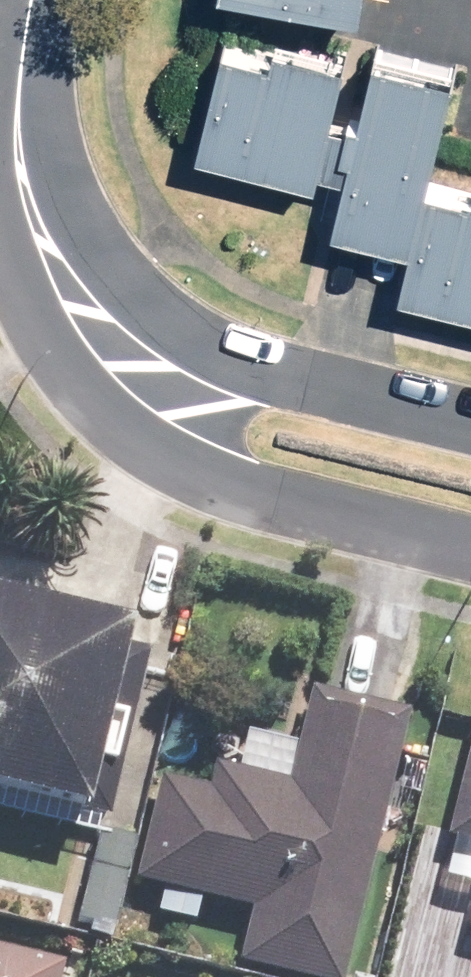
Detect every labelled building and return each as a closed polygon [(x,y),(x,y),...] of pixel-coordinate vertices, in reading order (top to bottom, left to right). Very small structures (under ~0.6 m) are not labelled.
[(403,244),(418,184),(445,73),(366,53),(350,116),(340,113),(338,121),(321,117),(335,57),(266,41),(262,55),(215,43),(203,94),(189,150),(306,179),(309,166),(336,173),(324,225),(403,244)] [(391,293),(470,312),(470,182),(467,196),(418,184),(403,244),(391,293)] [(98,824),(140,651),(110,644),(114,630),(0,602),(0,800),(98,824)] [(400,714),(302,690),(278,784),(204,766),(197,791),(151,779),(125,883),(242,912),(228,966),(273,976),(334,976),(400,714)] [(468,715),(435,840),(470,850),(470,715),(468,715)] [(101,941),(126,839),(90,831),(68,921),(81,925),(79,936),(101,941)] [(53,963),(0,950),(0,976),(50,976),(53,963)]
